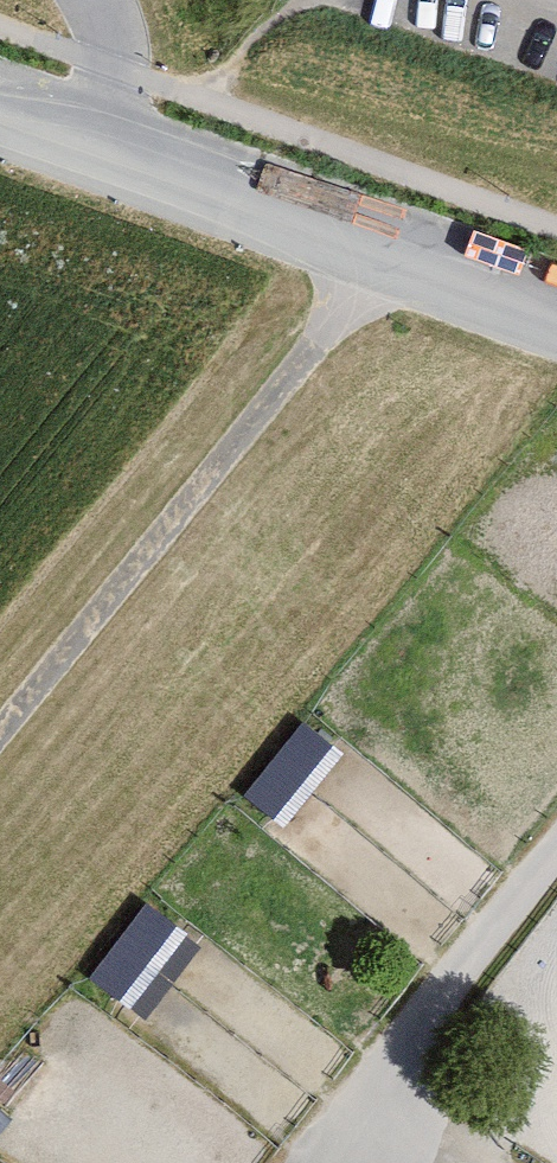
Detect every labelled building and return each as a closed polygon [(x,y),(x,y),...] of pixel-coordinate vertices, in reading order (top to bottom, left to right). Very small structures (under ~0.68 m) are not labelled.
[(304,714),(250,790),(279,811),(333,735),(304,714)] [(43,1054),(10,1035),(0,1052),(0,1128),(43,1054)]
